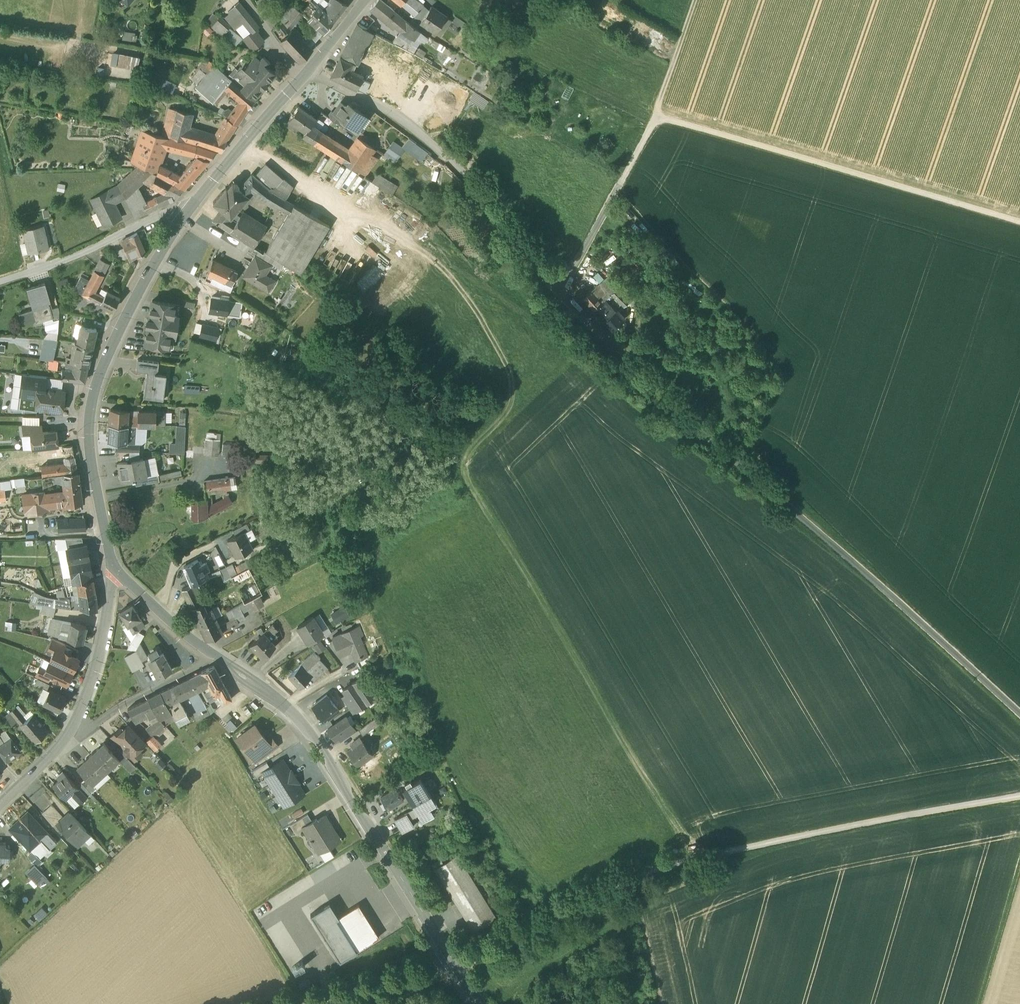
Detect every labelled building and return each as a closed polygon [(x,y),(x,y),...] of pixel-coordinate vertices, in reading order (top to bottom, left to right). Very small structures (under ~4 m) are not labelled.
[(328,3),(324,0),(313,0),(312,2),(334,21),(347,5),(336,0),(331,0),(328,3)] [(380,0),(377,0),(370,8),(379,15),(394,26),(400,30),(406,21),(380,0)] [(416,0),(411,6),(419,12),(424,7),(416,0)] [(312,2),(311,1),(301,13),(302,14),(315,26),(324,34),(334,22),(334,21),(312,2)] [(411,6),(404,1),(401,5),(414,18),(419,12),(411,6)] [(245,11),(238,3),(228,12),(229,14),(225,18),(235,30),(243,23),(252,33),(254,31),(259,28),(245,11)] [(263,3),(257,7),(262,16),(269,11),(263,3)] [(301,13),(290,4),(282,15),(294,24),(302,14),(301,13)] [(446,18),(431,7),(430,8),(420,23),(435,33),(446,18)] [(216,14),(209,22),(213,25),(214,26),(220,18),(216,14)] [(294,24),(282,15),(279,19),(290,30),(294,24)] [(220,18),(214,26),(213,25),(212,27),(217,32),(224,23),(220,18)] [(420,25),(410,18),(407,21),(417,30),(420,25)] [(446,18),(435,33),(441,37),(451,21),(446,18)] [(407,21),(406,21),(400,30),(400,31),(392,44),(399,47),(406,51),(419,31),(417,30),(407,21)] [(451,22),(447,30),(456,34),(460,27),(451,22)] [(224,23),(217,32),(223,36),(227,31),(229,28),(224,23)] [(367,30),(358,24),(350,38),(360,43),(367,30)] [(302,40),(301,39),(302,38),(294,29),(287,36),(277,27),(278,26),(277,26),(272,31),(277,39),(299,62),(311,49),(310,49),(302,40)] [(324,34),(315,26),(306,35),(315,44),(324,34)] [(242,40),(231,31),(229,33),(225,38),(236,46),(242,40)] [(419,31),(406,51),(414,54),(425,37),(419,31)] [(256,33),(252,36),(250,34),(243,39),(252,50),(263,41),(256,33)] [(315,44),(306,35),(302,40),(310,49),(315,44)] [(142,39),(132,38),(131,46),(141,48),(142,39)] [(360,43),(350,38),(343,49),(340,57),(353,62),(357,65),(360,58),(366,48),(359,45),(360,43)] [(138,60),(118,56),(116,66),(137,70),(138,60)] [(263,57),(260,62),(254,57),(249,63),(246,61),(237,70),(237,71),(242,76),(239,79),(245,85),(241,89),(254,100),(254,99),(255,99),(255,98),(259,94),(260,92),(262,89),(263,90),(264,89),(263,89),(266,86),(267,85),(266,84),(268,82),(269,82),(270,81),(271,81),(270,80),(274,76),(275,76),(276,74),(267,67),(270,63),(263,57)] [(353,62),(340,57),(336,65),(331,77),(356,90),(361,80),(363,76),(354,72),(357,65),(353,62)] [(206,59),(198,69),(199,70),(205,74),(206,76),(214,66),(206,59)] [(206,76),(195,89),(203,95),(221,72),(214,66),(206,76)] [(236,69),(230,75),(233,78),(238,78),(239,79),(242,76),(237,71),(237,70),(236,69)] [(205,74),(199,70),(192,79),(197,83),(205,74)] [(231,81),(221,72),(203,95),(213,103),(225,89),(231,81)] [(237,86),(231,81),(225,89),(231,94),(237,86)] [(255,102),(237,86),(231,94),(240,102),(233,112),(242,118),(245,113),(255,102)] [(488,99),(476,91),(470,100),(482,108),(488,99)] [(365,116),(348,104),(346,107),(341,103),(334,113),(334,114),(343,120),(357,129),(365,116)] [(316,119),(299,107),(289,121),(299,128),(305,133),(306,133),(311,126),(316,119)] [(232,114),(224,110),(223,111),(219,109),(216,114),(228,120),(232,114)] [(191,114),(177,111),(170,139),(184,142),(187,129),(191,114)] [(242,118),(233,112),(232,114),(228,120),(237,125),(242,118)] [(343,120),(334,114),(334,113),(332,112),(328,117),(339,125),(343,120)] [(316,120),(316,119),(311,126),(318,132),(323,125),(317,120),(316,119),(316,120)] [(228,120),(221,130),(231,134),(237,125),(228,120)] [(299,128),(289,121),(285,127),(295,134),(299,128)] [(311,126),(306,133),(305,133),(303,136),(313,143),(320,134),(320,133),(318,132),(311,126)] [(201,133),(187,129),(185,141),(198,144),(201,133)] [(231,134),(221,130),(215,137),(201,133),(198,144),(222,152),(226,141),(231,134)] [(143,131),(133,163),(140,166),(152,172),(156,174),(159,165),(165,149),(169,139),(143,131)] [(329,140),(320,134),(313,143),(322,149),(329,140)] [(349,152),(342,162),(359,173),(365,178),(373,166),(377,160),(370,155),(374,150),(358,138),(349,152)] [(170,139),(169,139),(165,149),(194,156),(196,145),(184,142),(170,139)] [(428,154),(409,139),(402,148),(405,150),(421,163),(428,154)] [(335,144),(329,140),(322,149),(342,162),(349,152),(335,143),(335,144)] [(405,150),(402,148),(394,142),(386,152),(397,160),(405,150)] [(203,147),(196,145),(194,156),(197,157),(208,161),(217,152),(203,147)] [(480,159),(467,151),(464,157),(477,164),(480,159)] [(397,160),(386,152),(383,156),(394,164),(397,160)] [(197,157),(180,176),(159,165),(156,174),(156,175),(183,189),(208,161),(197,157)] [(430,157),(426,161),(432,165),(435,162),(430,157)] [(274,172),(265,164),(261,170),(269,178),(274,172)] [(152,172),(140,166),(132,173),(141,182),(143,181),(152,172)] [(269,178),(261,170),(255,176),(269,189),(285,199),(293,188),(274,172),(269,178)] [(183,189),(156,175),(156,174),(152,172),(143,181),(165,192),(165,193),(166,193),(169,195),(168,198),(170,202),(175,199),(183,189)] [(141,182),(132,173),(118,185),(119,186),(124,198),(136,187),(141,182)] [(252,174),(240,189),(249,196),(255,189),(259,193),(260,196),(278,208),(280,208),(284,201),(284,200),(285,199),(269,189),(255,176),(252,174)] [(377,176),(371,184),(382,191),(392,197),(397,189),(377,176)] [(240,189),(232,182),(223,193),(222,192),(213,202),(222,210),(230,217),(231,217),(249,196),(240,189)] [(382,191),(371,184),(370,183),(356,205),(368,212),(369,210),(381,191),(382,192),(382,191)] [(119,186),(113,189),(119,201),(125,198),(124,198),(119,186)] [(144,204),(136,187),(124,198),(125,198),(134,217),(135,218),(136,218),(147,213),(146,210),(145,210),(142,205),(144,204)] [(113,189),(91,200),(104,226),(121,218),(114,204),(119,201),(113,189)] [(502,189),(497,193),(501,197),(506,193),(502,189)] [(169,195),(166,193),(156,198),(157,200),(160,198),(164,205),(170,202),(168,198),(169,195)] [(157,200),(156,198),(144,204),(142,205),(145,210),(146,210),(147,213),(160,207),(157,200)] [(265,233),(263,232),(253,247),(258,250),(263,254),(265,251),(266,252),(293,206),(284,201),(280,208),(278,208),(264,231),(265,232),(265,233)] [(293,206),(266,252),(292,269),(300,274),(318,244),(329,228),(293,206)] [(230,217),(222,210),(212,221),(229,232),(236,222),(231,217),(230,217)] [(236,222),(229,232),(253,247),(263,232),(265,233),(265,232),(264,231),(263,231),(263,227),(244,215),(240,216),(236,222)] [(43,226),(24,230),(29,251),(48,247),(43,226)] [(146,253),(137,233),(129,237),(138,257),(146,253)] [(138,257),(129,237),(121,241),(124,248),(128,258),(130,262),(132,260),(138,257)] [(126,259),(121,249),(116,252),(121,261),(126,259)] [(266,252),(265,251),(263,254),(258,250),(256,254),(288,274),(292,269),(266,252)] [(271,265),(255,255),(242,275),(269,291),(275,281),(265,275),(271,265)] [(231,268),(212,259),(207,274),(213,276),(225,282),(231,268)] [(109,264),(100,260),(94,271),(103,276),(109,264)] [(237,271),(231,268),(225,282),(231,284),(231,285),(237,271)] [(103,276),(94,271),(90,280),(82,295),(100,304),(104,297),(95,292),(103,276)] [(81,276),(74,290),(82,295),(90,280),(81,276)] [(225,282),(213,276),(210,283),(228,291),(231,284),(225,282)] [(620,288),(609,276),(600,285),(606,292),(610,297),(611,296),(617,291),(620,288)] [(45,284),(26,289),(32,310),(18,313),(22,325),(36,321),(37,323),(52,319),(52,318),(50,310),(48,304),(50,303),(45,284)] [(606,292),(600,285),(591,294),(597,300),(606,292)] [(119,297),(107,291),(104,297),(100,304),(112,310),(119,297)] [(630,304),(617,291),(611,296),(624,309),(630,304)] [(606,292),(597,300),(601,305),(605,302),(610,297),(606,292)] [(597,300),(591,294),(583,300),(594,312),(601,305),(597,300)] [(229,299),(212,296),(209,311),(226,314),(229,299)] [(175,305),(152,301),(149,319),(147,318),(146,325),(148,326),(145,344),(168,348),(170,336),(174,337),(177,317),(174,316),(175,305)] [(601,305),(594,312),(604,324),(615,314),(605,302),(601,305)] [(58,307),(50,310),(52,318),(52,319),(52,321),(58,319),(59,311),(58,307)] [(615,314),(604,324),(612,333),(624,322),(616,312),(615,314)] [(680,328),(671,319),(665,325),(674,334),(680,328)] [(202,323),(199,336),(216,340),(219,327),(202,323)] [(96,330),(80,326),(77,343),(92,346),(96,330)] [(57,332),(45,331),(44,338),(57,340),(57,332)] [(57,340),(44,338),(39,359),(49,360),(52,361),(53,360),(57,340)] [(77,343),(75,343),(70,362),(88,366),(92,346),(77,343)] [(58,361),(53,360),(52,361),(49,360),(48,369),(57,370),(58,361)] [(159,363),(137,360),(136,371),(147,372),(157,374),(159,363)] [(88,366),(70,362),(66,362),(66,366),(74,367),(73,372),(62,371),(61,375),(62,375),(61,380),(79,382),(79,381),(84,382),(88,366)] [(157,374),(147,372),(143,396),(152,397),(153,395),(163,396),(166,375),(157,374)] [(19,409),(23,375),(15,374),(11,409),(13,411),(22,413),(22,410),(19,409)] [(47,377),(23,375),(19,409),(22,410),(37,412),(38,409),(41,409),(42,401),(37,401),(38,392),(39,389),(45,389),(47,377)] [(200,385),(186,384),(186,392),(200,393),(200,385)] [(39,389),(38,392),(37,401),(42,401),(41,409),(62,412),(64,391),(45,389),(39,389)] [(128,411),(110,410),(109,424),(127,426),(127,416),(128,411)] [(155,412),(139,411),(139,419),(138,426),(154,426),(155,412)] [(166,412),(155,412),(154,426),(165,426),(166,412)] [(135,416),(127,416),(127,426),(128,426),(137,426),(138,426),(139,419),(135,418),(135,416)] [(23,425),(39,425),(39,417),(23,417),(23,425)] [(127,426),(109,424),(108,442),(116,443),(127,443),(128,426),(127,426)] [(39,425),(23,425),(24,435),(31,434),(31,433),(41,432),(40,425),(39,425)] [(137,426),(128,426),(127,443),(136,444),(137,426)] [(170,453),(184,454),(186,427),(177,426),(175,443),(170,442),(170,453)] [(41,432),(31,433),(31,434),(32,443),(35,443),(37,450),(39,450),(55,448),(58,447),(56,432),(47,433),(47,432),(41,432)] [(205,455),(220,456),(221,440),(206,439),(205,455)] [(127,443),(116,443),(115,452),(139,452),(139,444),(136,444),(127,443)] [(223,445),(222,456),(232,457),(233,446),(223,445)] [(65,464),(75,463),(74,456),(64,458),(65,464)] [(143,459),(118,464),(121,482),(134,479),(146,477),(146,476),(143,459)] [(75,463),(65,464),(49,466),(51,475),(55,475),(63,474),(66,474),(77,473),(75,463)] [(49,466),(41,467),(42,478),(51,475),(49,466)] [(158,476),(159,481),(183,477),(182,472),(158,476)] [(77,473),(66,474),(63,474),(66,495),(62,496),(62,493),(61,493),(63,505),(80,503),(81,503),(77,473)] [(158,473),(146,476),(146,477),(134,479),(136,486),(159,481),(158,476),(158,473)] [(51,475),(42,478),(43,486),(56,480),(55,475),(51,475)] [(225,479),(214,480),(215,488),(216,489),(222,489),(226,488),(225,479)] [(214,480),(203,482),(204,489),(215,488),(214,480)] [(24,496),(23,496),(25,512),(26,512),(48,509),(48,507),(46,495),(44,494),(24,496)] [(55,494),(46,495),(48,507),(56,506),(57,506),(55,494)] [(228,497),(209,506),(213,513),(231,502),(228,497)] [(209,506),(207,507),(206,498),(192,500),(193,521),(206,517),(213,513),(209,506)] [(63,505),(61,506),(62,512),(81,509),(80,503),(63,505)] [(85,519),(57,520),(58,533),(86,531),(85,519)] [(247,524),(233,531),(235,536),(243,532),(244,532),(249,529),(247,524)] [(244,532),(243,532),(235,536),(227,540),(236,557),(252,548),(244,532)] [(82,539),(65,540),(66,549),(83,546),(82,539)] [(83,546),(66,549),(69,564),(91,559),(90,554),(88,553),(86,546),(83,546)] [(91,559),(69,564),(72,577),(89,574),(92,574),(90,567),(92,564),(91,559)] [(202,564),(199,565),(197,561),(184,566),(191,585),(191,586),(196,584),(208,578),(202,564)] [(232,564),(226,568),(231,577),(237,573),(235,569),(232,564)] [(246,564),(240,567),(239,567),(235,569),(237,573),(249,568),(246,564)] [(226,568),(220,571),(221,573),(224,580),(225,582),(232,579),(231,577),(226,568)] [(237,573),(231,577),(232,579),(244,602),(248,600),(257,595),(262,593),(249,568),(237,573)] [(208,578),(196,584),(199,591),(224,580),(221,573),(216,575),(212,577),(208,578)] [(89,574),(72,577),(73,585),(77,584),(90,580),(89,574)] [(90,580),(77,584),(78,595),(86,594),(85,593),(95,592),(93,579),(90,580)] [(191,585),(182,589),(187,601),(196,597),(200,595),(199,591),(196,584),(191,586),(191,585)] [(67,587),(57,589),(57,599),(68,599),(67,587)] [(95,592),(85,593),(86,594),(78,595),(79,602),(80,610),(97,611),(96,596),(95,592)] [(45,597),(34,593),(29,603),(43,606),(45,597)] [(262,604),(257,595),(248,600),(253,608),(253,609),(262,604)] [(196,597),(187,601),(191,608),(199,604),(196,597)] [(72,598),(64,601),(64,609),(80,610),(79,602),(73,602),(72,598)] [(244,602),(239,605),(243,613),(253,608),(248,600),(244,602)] [(199,604),(191,608),(194,616),(203,611),(199,604)] [(140,619),(132,605),(119,613),(128,626),(134,622),(140,619)] [(239,605),(231,609),(234,615),(236,619),(237,622),(245,618),(243,613),(239,605)] [(55,608),(43,606),(42,614),(53,617),(55,608)] [(203,611),(194,616),(200,626),(216,619),(217,618),(211,607),(203,611)] [(346,608),(331,615),(335,624),(349,617),(346,608)] [(231,609),(226,612),(229,618),(234,615),(231,609)] [(313,618),(298,627),(307,642),(322,632),(313,618)] [(144,626),(140,619),(134,622),(136,626),(139,630),(144,626)] [(216,619),(200,626),(206,639),(222,632),(220,627),(216,619)] [(236,619),(220,627),(222,632),(238,624),(237,622),(236,619)] [(60,621),(52,620),(49,635),(56,637),(58,628),(60,621)] [(71,624),(60,621),(58,628),(69,630),(71,624)] [(86,627),(71,623),(71,624),(69,630),(68,635),(67,639),(67,640),(83,643),(86,627)] [(273,625),(263,633),(271,642),(278,636),(275,633),(277,630),(273,625)] [(359,627),(347,631),(333,637),(338,651),(341,650),(343,654),(351,650),(356,660),(367,655),(359,636),(362,635),(359,627)] [(139,644),(144,636),(137,632),(127,650),(136,651),(139,644)] [(322,632),(307,642),(310,647),(326,637),(322,632)] [(271,642),(263,633),(259,636),(250,644),(262,657),(275,646),(271,642)] [(65,645),(53,639),(48,649),(54,652),(55,648),(62,651),(65,645)] [(318,654),(326,649),(321,641),(313,645),(318,654)] [(148,659),(139,644),(136,651),(142,662),(148,659)] [(78,651),(65,645),(62,651),(75,658),(78,651)] [(62,651),(55,648),(54,652),(49,661),(72,672),(78,659),(75,658),(62,651)] [(163,653),(148,661),(157,678),(172,670),(163,653)] [(313,654),(300,666),(305,672),(319,661),(313,654)] [(367,655),(356,660),(360,667),(369,662),(367,656),(367,655)] [(72,672),(49,661),(45,670),(43,674),(50,677),(63,683),(66,684),(72,672)] [(319,661),(305,672),(307,674),(312,670),(319,677),(327,670),(319,661)] [(221,681),(214,666),(201,672),(209,685),(210,687),(221,681)] [(305,672),(300,666),(288,677),(299,689),(310,679),(307,674),(305,672)] [(50,677),(43,674),(45,670),(40,667),(35,678),(38,679),(47,683),(50,677)] [(312,670),(307,674),(310,679),(311,679),(314,681),(319,677),(312,670)] [(201,672),(189,678),(196,691),(202,688),(209,685),(201,672)] [(63,683),(50,677),(47,683),(50,684),(61,689),(63,683)] [(189,678),(177,685),(181,693),(185,692),(187,696),(196,691),(189,678)] [(365,683),(361,678),(352,684),(366,704),(375,698),(365,683)] [(47,683),(38,679),(35,685),(43,689),(46,690),(47,690),(50,684),(47,683)] [(370,679),(365,683),(375,698),(380,694),(370,679)] [(221,681),(210,687),(215,697),(227,690),(221,681)] [(366,704),(352,684),(343,690),(347,695),(357,710),(366,704)] [(177,685),(160,693),(171,713),(175,721),(185,715),(175,697),(181,693),(177,685)] [(210,687),(209,685),(202,688),(210,703),(214,700),(216,699),(215,697),(210,687)] [(43,689),(37,701),(43,704),(49,691),(47,690),(46,690),(43,689)] [(215,697),(216,699),(218,701),(220,706),(232,699),(227,690),(215,697)] [(66,698),(49,691),(43,704),(59,712),(66,698)] [(196,691),(187,696),(197,713),(197,714),(206,709),(206,708),(196,691)] [(160,693),(148,700),(154,710),(159,720),(171,713),(160,693)] [(357,710),(347,695),(342,699),(352,713),(357,710)] [(336,708),(327,696),(313,707),(323,719),(328,715),(332,711),(336,708)] [(154,710),(148,700),(141,703),(149,718),(148,718),(149,719),(156,716),(153,711),(154,710)] [(189,717),(196,714),(190,702),(183,706),(189,717)] [(141,703),(128,710),(135,725),(148,718),(149,718),(141,703)] [(210,706),(206,708),(206,709),(210,715),(214,712),(210,706)] [(23,716),(15,707),(10,712),(17,721),(20,724),(26,720),(23,716)] [(206,709),(197,714),(197,713),(193,715),(196,722),(210,715),(206,709)] [(30,710),(23,716),(26,720),(33,713),(30,710)] [(10,712),(2,719),(10,727),(17,721),(10,712)] [(48,730),(33,713),(26,720),(20,724),(20,725),(34,742),(48,730)] [(346,717),(328,730),(335,740),(338,737),(353,727),(346,717)] [(377,718),(370,723),(374,728),(381,723),(377,718)] [(159,720),(147,732),(152,737),(153,738),(165,727),(159,720)] [(228,733),(236,731),(233,722),(225,724),(228,733)] [(368,724),(359,731),(363,736),(372,729),(368,724)] [(267,742),(255,726),(244,734),(238,739),(238,740),(238,743),(240,746),(244,746),(251,755),(258,750),(267,742)] [(144,744),(128,727),(122,733),(120,731),(114,736),(127,749),(122,754),(128,760),(144,744)] [(353,727),(338,737),(341,742),(356,732),(353,727)] [(5,731),(0,734),(0,740),(3,744),(11,739),(5,731)] [(127,749),(114,736),(110,740),(117,749),(122,754),(127,749)] [(153,738),(152,737),(147,742),(155,751),(161,746),(153,738)] [(373,755),(360,738),(352,744),(354,747),(348,752),(358,766),(373,755)] [(11,739),(3,744),(0,746),(0,753),(6,762),(20,752),(11,739)] [(267,742),(258,750),(264,758),(277,748),(271,739),(267,742)] [(112,754),(104,744),(90,757),(106,773),(119,762),(117,759),(112,754)] [(117,749),(112,754),(117,759),(119,762),(122,765),(128,760),(122,754),(117,749)] [(90,757),(77,769),(86,779),(93,786),(106,773),(90,757)] [(290,773),(282,761),(270,769),(262,774),(270,786),(271,785),(278,796),(277,797),(285,809),(305,796),(298,785),(299,784),(291,772),(290,773)] [(267,764),(252,773),(255,779),(262,774),(270,769),(267,764)] [(76,788),(62,773),(56,779),(59,782),(53,787),(65,800),(71,795),(80,805),(87,799),(76,788)] [(409,778),(404,781),(406,785),(403,787),(406,791),(413,802),(429,792),(419,776),(411,781),(409,778)] [(93,786),(86,779),(81,784),(91,794),(96,789),(92,786),(93,786)] [(406,785),(404,781),(394,787),(395,788),(396,787),(400,794),(406,791),(403,787),(406,785)] [(81,784),(80,783),(76,788),(87,799),(91,795),(91,794),(81,784)] [(395,788),(381,796),(388,808),(403,799),(400,794),(396,787),(395,788)] [(429,792),(413,802),(415,806),(414,807),(406,812),(406,811),(395,818),(403,831),(413,824),(410,817),(419,812),(423,819),(433,812),(431,809),(434,807),(438,805),(434,798),(433,798),(429,792)] [(57,800),(52,804),(61,816),(66,812),(57,800)] [(52,805),(42,815),(54,828),(56,825),(63,818),(52,805)] [(301,810),(292,815),(295,819),(304,814),(301,810)] [(47,834),(27,813),(10,829),(24,844),(25,842),(28,842),(33,847),(40,840),(47,834)] [(86,831),(70,814),(64,820),(63,818),(56,825),(77,847),(86,839),(82,835),(86,831)] [(308,815),(302,819),(307,826),(312,822),(308,815)] [(333,828),(325,817),(318,821),(317,820),(312,822),(307,826),(306,826),(306,828),(303,830),(303,831),(318,854),(319,854),(328,848),(339,841),(331,828),(333,828)] [(302,819),(290,826),(295,836),(303,831),(303,830),(306,828),(306,826),(307,826),(302,819)] [(40,840),(33,847),(28,842),(25,842),(24,844),(30,850),(33,853),(39,859),(49,850),(40,840)] [(0,844),(0,863),(2,861),(9,861),(9,851),(10,848),(5,848),(5,844),(0,844)] [(328,848),(319,854),(325,863),(334,857),(328,848)] [(39,859),(33,853),(28,858),(35,865),(36,867),(41,862),(42,862),(39,859)] [(457,855),(447,861),(448,863),(445,865),(444,863),(435,869),(473,931),(482,925),(481,923),(484,921),(485,923),(495,917),(457,855)] [(35,865),(25,875),(37,888),(47,879),(35,865)] [(46,891),(43,897),(57,905),(60,898),(46,891)] [(311,914),(341,962),(359,951),(337,916),(329,903),(311,914)] [(358,903),(337,916),(359,951),(379,938),(358,903)] [(47,913),(42,908),(34,915),(38,920),(47,913)] [(302,962),(291,969),(294,974),(305,967),(302,962)]
